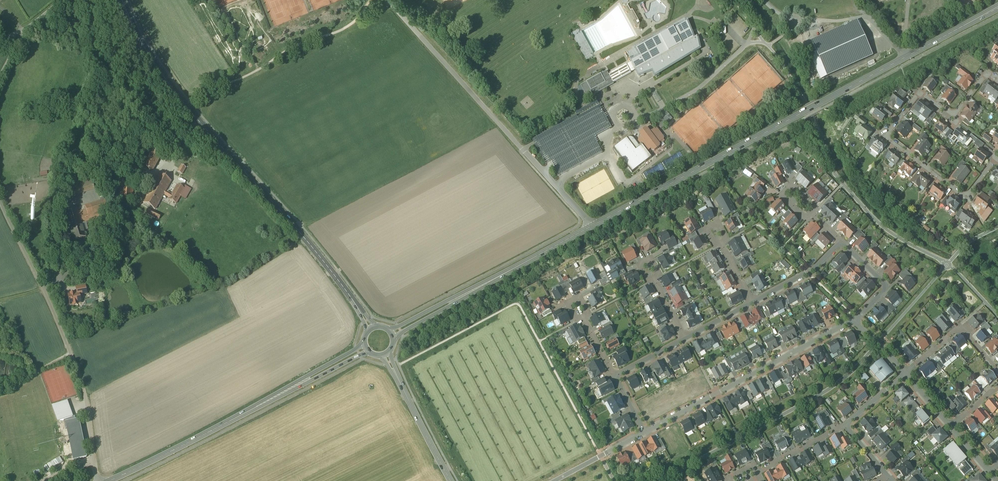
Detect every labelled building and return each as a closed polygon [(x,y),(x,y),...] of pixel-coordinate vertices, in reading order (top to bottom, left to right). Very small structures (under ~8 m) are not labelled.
[(873,56),(857,21),(811,42),(822,65),(815,68),(820,78),(826,75),(827,77),(873,56)] [(631,62),(632,63),(630,63),(608,75),(607,72),(580,86),(587,99),(613,85),(612,83),(633,72),(636,71),(638,76),(651,72),(654,77),(701,52),(699,45),(696,38),(693,39),(686,22),(674,30),(673,28),(635,50),(639,57),(631,62)] [(593,53),(581,30),(579,31),(578,29),(571,33),(586,60),(593,56),(592,54),(593,53)] [(969,74),(962,68),(958,73),(964,77),(965,76),(967,77),(969,74)] [(928,75),(923,81),(926,84),(930,79),(930,80),(931,78),(928,75)] [(967,77),(965,76),(964,77),(959,83),(962,85),(961,87),(966,90),(968,87),(969,87),(972,83),(971,82),(972,81),(967,77)] [(930,80),(930,79),(926,84),(924,87),(930,92),(932,89),(933,89),(935,87),(935,86),(936,84),(930,80)] [(988,88),(984,93),(985,93),(990,97),(997,88),(995,87),(991,84),(988,88)] [(946,85),(941,92),(945,96),(949,91),(951,89),(946,85)] [(988,88),(985,85),(984,86),(979,92),(983,95),(985,93),(984,93),(988,88)] [(990,97),(995,101),(997,98),(997,89),(997,88),(990,97)] [(907,94),(901,89),(898,93),(904,98),(907,94)] [(949,91),(945,96),(942,99),(949,104),(956,96),(949,91)] [(896,93),(890,101),(891,101),(888,104),(893,108),(895,104),(900,108),(906,101),(903,99),(904,98),(898,93),(897,95),(896,93)] [(922,102),(915,110),(921,115),(928,105),(927,104),(925,104),(922,102)] [(975,107),(971,104),(967,109),(967,108),(966,110),(974,116),(977,113),(977,111),(978,110),(975,107)] [(930,106),(928,105),(921,115),(927,119),(928,118),(932,112),(933,111),(930,108),(930,106)] [(883,112),(879,108),(873,115),(882,121),(887,115),(883,112)] [(893,113),(886,108),(883,112),(887,115),(890,117),(893,113)] [(974,116),(966,110),(965,111),(961,116),(965,119),(969,122),(970,120),(971,120),(974,116)] [(932,112),(928,118),(932,121),(936,115),(932,112)] [(671,119),(664,113),(655,122),(661,129),(671,119)] [(867,122),(861,117),(857,123),(860,126),(861,123),(865,126),(867,122)] [(948,126),(941,120),(935,128),(942,133),(948,126)] [(865,126),(861,123),(860,126),(855,132),(858,134),(858,135),(858,136),(861,139),(863,139),(863,138),(866,140),(873,132),(865,126)] [(903,123),(896,132),(904,138),(911,129),(903,123)] [(921,130),(914,124),(912,127),(919,133),(921,130)] [(664,141),(663,140),(664,138),(657,129),(655,129),(650,133),(647,130),(645,129),(641,133),(640,135),(642,137),(639,139),(639,141),(641,144),(642,145),(644,147),(646,151),(650,148),(652,151),(655,151),(659,147),(659,145),(664,141)] [(950,130),(944,137),(947,139),(953,132),(950,130)] [(969,137),(963,132),(962,133),(958,130),(954,135),(958,138),(957,139),(964,145),(969,138),(970,137),(969,137)] [(993,138),(987,133),(983,138),(989,143),(992,139),(993,138)] [(927,138),(922,134),(917,140),(921,143),(923,141),(924,142),(927,138)] [(977,139),(971,135),(969,137),(970,137),(969,138),(975,143),(977,139)] [(627,138),(636,150),(642,145),(641,144),(639,146),(634,139),(632,138),(630,137),(629,137),(627,138)] [(632,172),(652,157),(646,151),(644,147),(642,145),(636,150),(627,138),(614,148),(632,172)] [(873,138),(867,145),(872,148),(873,146),(877,141),(873,138)] [(877,141),(873,146),(881,152),(887,145),(883,142),(884,142),(883,142),(882,141),(879,139),(877,141)] [(977,139),(975,143),(974,144),(979,149),(981,147),(982,147),(981,148),(982,148),(984,145),(977,139)] [(921,143),(915,150),(915,151),(922,156),(930,146),(924,142),(923,141),(921,143)] [(987,154),(981,149),(974,158),(982,164),(987,158),(986,157),(987,154)] [(161,155),(152,150),(143,167),(152,172),(161,155)] [(897,154),(892,150),(891,152),(888,150),(884,155),(887,158),(886,159),(891,163),(892,162),(896,165),(899,161),(899,160),(901,157),(899,156),(900,155),(898,153),(897,154)] [(943,152),(941,155),(940,154),(935,160),(942,165),(945,161),(946,162),(950,158),(943,152)] [(961,160),(956,167),(959,170),(962,167),(963,168),(966,164),(961,160)] [(792,163),(791,163),(790,162),(783,165),(788,175),(795,172),(796,171),(794,169),(793,166),(794,165),(792,163)] [(909,165),(906,162),(906,163),(901,169),(901,170),(899,172),(902,175),(904,172),(907,175),(906,176),(909,178),(910,177),(911,177),(916,170),(913,167),(910,164),(909,165)] [(798,164),(794,169),(796,171),(795,172),(797,174),(799,173),(801,170),(803,169),(798,164)] [(185,169),(180,166),(177,172),(182,175),(185,169)] [(784,175),(780,167),(775,171),(778,176),(779,175),(781,177),(784,175)] [(959,170),(953,177),(961,183),(969,172),(963,168),(962,167),(959,170)] [(750,178),(753,173),(746,168),(743,173),(750,178)] [(813,181),(804,172),(801,175),(797,180),(806,188),(813,181)] [(931,181),(922,174),(919,179),(914,185),(919,188),(921,185),(926,189),(931,181)] [(171,182),(157,175),(141,205),(154,212),(163,196),(169,199),(171,195),(165,192),(171,182)] [(778,176),(771,179),(774,185),(775,184),(777,188),(784,184),(781,177),(779,175),(778,176)] [(89,178),(69,184),(73,196),(93,191),(89,178)] [(766,183),(760,178),(760,179),(759,179),(755,184),(761,188),(762,189),(766,184),(765,183),(766,183)] [(133,184),(118,182),(116,197),(131,199),(133,184)] [(757,185),(754,190),(753,189),(750,193),(752,195),(750,197),(756,202),(758,199),(759,200),(762,196),(761,195),(764,192),(760,190),(761,188),(757,185)] [(815,188),(809,194),(814,199),(822,189),(818,185),(815,188)] [(943,189),(941,188),(939,188),(936,185),(936,186),(931,192),(930,193),(934,195),(934,196),(936,198),(937,198),(940,200),(946,193),(943,190),(943,189)] [(176,186),(171,195),(169,199),(167,202),(174,206),(183,190),(176,186)] [(822,189),(814,199),(818,203),(827,194),(822,189)] [(990,199),(983,194),(981,197),(988,202),(990,199)] [(735,212),(726,195),(716,201),(725,217),(735,212)] [(950,200),(947,204),(947,205),(952,209),(951,210),(954,213),(956,211),(959,208),(958,207),(962,203),(953,196),(950,200)] [(946,197),(941,204),(945,208),(947,205),(947,204),(950,200),(946,197)] [(988,202),(981,197),(975,205),(984,212),(990,204),(988,202)] [(109,213),(105,200),(84,206),(85,212),(78,214),(77,209),(63,212),(71,241),(84,237),(81,225),(103,218),(102,215),(109,213)] [(778,200),(770,209),(777,215),(777,216),(780,212),(781,213),(783,210),(785,207),(778,201),(778,200)] [(829,200),(823,206),(826,208),(829,205),(830,206),(833,203),(829,200)] [(826,208),(821,213),(827,218),(834,211),(835,210),(830,206),(829,205),(826,208)] [(709,209),(700,214),(701,215),(700,216),(702,218),(703,219),(705,222),(714,218),(709,209)] [(961,210),(956,216),(959,219),(964,213),(961,210)] [(789,211),(782,217),(786,220),(792,214),(789,211)] [(834,211),(827,218),(828,219),(828,220),(830,222),(830,221),(833,223),(837,219),(840,216),(839,215),(834,211)] [(968,214),(965,212),(964,213),(959,219),(964,222),(962,224),(966,227),(967,225),(969,224),(972,226),(974,223),(973,223),(975,220),(973,218),(973,217),(968,213),(968,214)] [(839,215),(840,216),(837,219),(839,221),(845,215),(843,213),(842,213),(839,215)] [(786,220),(783,223),(791,229),(798,221),(794,217),(795,216),(792,214),(786,220)] [(845,215),(839,221),(842,224),(845,221),(848,218),(845,215)] [(694,220),(691,222),(691,221),(685,223),(690,233),(691,234),(695,232),(695,231),(699,229),(694,220)] [(732,221),(726,225),(730,232),(739,227),(735,220),(732,221)] [(842,224),(838,228),(841,231),(841,232),(843,234),(851,226),(845,221),(842,224)] [(815,226),(811,223),(803,231),(807,235),(806,236),(810,240),(817,233),(820,230),(816,225),(815,226)] [(851,226),(843,234),(846,237),(846,236),(849,239),(853,235),(856,232),(856,231),(851,226)] [(859,228),(856,231),(856,232),(853,235),(856,238),(861,232),(862,231),(859,228)] [(866,237),(861,232),(856,238),(859,241),(860,239),(862,240),(866,237)] [(664,235),(663,233),(658,236),(659,237),(658,237),(662,245),(664,244),(666,243),(670,241),(669,239),(666,234),(664,235)] [(817,233),(810,240),(813,242),(815,239),(819,235),(817,233)] [(821,237),(819,240),(827,247),(832,241),(824,234),(821,237)] [(644,240),(641,242),(643,245),(647,252),(656,247),(651,236),(644,240)] [(697,236),(689,240),(691,244),(694,242),(699,239),(697,236)] [(699,239),(694,242),(698,249),(707,244),(703,237),(699,239)] [(673,238),(669,239),(670,241),(666,243),(670,250),(673,249),(677,247),(677,246),(673,238)] [(740,239),(729,245),(732,251),(744,245),(740,239)] [(862,240),(860,239),(859,241),(857,242),(854,245),(862,252),(868,246),(862,240)] [(875,243),(869,250),(872,252),(875,249),(878,246),(875,243)] [(744,245),(732,251),(736,257),(741,255),(747,251),(744,245)] [(631,249),(622,254),(627,263),(636,258),(634,253),(631,249)] [(670,250),(663,254),(665,257),(668,256),(669,258),(676,254),(673,249),(670,250)] [(872,252),(868,257),(870,259),(870,260),(872,262),(872,261),(873,262),(880,254),(875,249),(872,252)] [(715,252),(706,257),(709,263),(720,258),(719,255),(717,256),(715,252)] [(841,254),(834,262),(837,265),(838,267),(840,268),(843,265),(848,260),(841,254)] [(880,254),(873,262),(874,263),(876,265),(879,267),(883,263),(886,260),(880,254)] [(665,257),(659,261),(661,264),(661,263),(663,266),(662,266),(664,270),(665,269),(666,270),(668,268),(669,268),(673,265),(669,258),(668,256),(665,257)] [(889,256),(886,260),(883,263),(886,265),(892,259),(889,256)] [(720,258),(709,263),(711,266),(721,260),(720,258)] [(743,261),(740,263),(744,270),(752,266),(748,259),(748,258),(743,261)] [(892,259),(886,265),(889,268),(892,265),(894,266),(896,263),(892,259)] [(618,260),(608,265),(611,272),(613,275),(616,273),(623,270),(618,260)] [(721,260),(711,266),(712,269),(715,275),(725,270),(723,266),(724,265),(721,260)] [(787,270),(790,266),(784,260),(780,264),(787,270)] [(843,265),(840,268),(838,267),(835,270),(839,274),(841,272),(845,268),(843,265)] [(848,270),(845,272),(848,275),(846,276),(850,279),(858,271),(858,270),(857,269),(857,270),(852,265),(851,266),(848,270)] [(889,268),(884,273),(887,276),(888,277),(888,278),(891,280),(894,277),(894,278),(894,277),(896,275),(899,271),(894,266),(892,265),(889,268)] [(912,276),(905,270),(899,276),(904,281),(907,277),(909,279),(912,276)] [(858,271),(850,279),(853,283),(855,281),(857,284),(860,281),(864,277),(859,272),(860,272),(859,271),(858,271)] [(596,272),(587,277),(592,285),(599,282),(601,281),(601,280),(596,272)] [(616,273),(613,275),(611,272),(609,274),(613,281),(619,278),(616,273)] [(629,277),(626,278),(627,279),(630,286),(633,284),(634,285),(637,283),(637,282),(640,280),(636,273),(629,277)] [(725,276),(720,279),(723,285),(734,280),(733,278),(732,278),(730,274),(725,276)] [(672,275),(668,277),(662,280),(663,280),(662,281),(663,283),(664,285),(666,288),(672,285),(676,282),(675,280),(672,275)] [(606,277),(601,280),(601,281),(599,282),(601,286),(608,282),(606,277)] [(753,281),(753,282),(755,285),(754,286),(756,289),(758,292),(767,287),(762,277),(760,278),(758,279),(753,281)] [(909,279),(907,277),(904,281),(904,282),(902,285),(908,291),(913,286),(912,285),(913,283),(909,279)] [(678,278),(675,280),(676,282),(672,285),(674,288),(681,284),(678,278)] [(572,283),(570,285),(572,288),(574,293),(583,288),(583,287),(583,286),(582,284),(581,284),(579,280),(572,283)] [(734,280),(723,285),(726,291),(727,291),(732,289),(736,286),(734,282),(735,282),(734,280)] [(875,287),(869,281),(866,284),(860,290),(862,291),(867,296),(869,294),(870,294),(870,293),(871,293),(871,292),(871,291),(875,287)] [(858,288),(856,289),(860,293),(862,291),(860,290),(866,284),(864,282),(862,283),(858,288)] [(808,284),(800,288),(802,292),(805,297),(805,296),(813,292),(808,284)] [(85,286),(76,288),(77,294),(79,293),(79,296),(87,294),(85,286)] [(566,287),(561,289),(564,295),(569,292),(568,290),(566,287)] [(651,287),(647,289),(647,288),(643,290),(644,291),(641,292),(644,299),(645,299),(651,296),(655,294),(651,287)] [(675,291),(669,294),(672,301),(684,294),(681,288),(675,291)] [(560,289),(553,293),(557,301),(565,297),(564,295),(561,289),(560,289)] [(792,292),(785,295),(790,304),(797,301),(795,296),(792,292)] [(802,292),(798,295),(801,302),(802,303),(807,300),(805,296),(805,297),(802,292)] [(899,298),(892,292),(886,299),(889,302),(892,305),(893,305),(899,298)] [(77,294),(74,294),(74,293),(70,294),(71,295),(68,295),(70,306),(74,305),(74,306),(77,305),(77,304),(81,304),(79,296),(79,293),(77,294)] [(729,298),(733,306),(743,300),(739,293),(732,296),(729,298)] [(597,294),(593,297),(593,298),(589,300),(593,308),(602,303),(597,294)] [(684,294),(672,301),(676,307),(682,303),(688,300),(684,294)] [(544,299),(535,304),(540,314),(542,314),(544,313),(550,309),(548,306),(549,306),(547,301),(546,302),(544,299)] [(653,303),(648,306),(651,312),(652,311),(658,308),(661,306),(658,300),(653,303)] [(781,304),(779,300),(773,303),(777,312),(783,309),(781,304)] [(892,305),(889,302),(886,306),(892,312),(896,308),(893,305),(892,305)] [(773,303),(771,304),(771,303),(768,304),(769,305),(766,307),(768,310),(771,316),(771,315),(777,312),(773,303)] [(691,305),(680,311),(684,317),(686,316),(694,312),(691,305)] [(892,312),(886,306),(882,310),(887,314),(886,314),(889,316),(892,312)] [(961,312),(955,306),(951,309),(953,311),(949,314),(956,322),(960,318),(961,318),(964,316),(963,316),(961,312)] [(882,310),(880,307),(878,310),(877,309),(876,309),(874,311),(874,312),(875,313),(872,315),(879,322),(886,314),(887,314),(882,310)] [(823,312),(822,312),(824,317),(826,321),(829,319),(830,320),(832,319),(831,318),(834,316),(830,308),(823,312)] [(653,314),(656,320),(666,315),(663,309),(660,310),(653,314)] [(559,310),(552,314),(556,320),(558,319),(557,316),(561,314),(559,310),(559,311),(559,310)] [(764,319),(759,310),(753,313),(754,316),(758,322),(764,319)] [(564,314),(562,315),(561,314),(557,316),(558,319),(559,320),(558,321),(560,324),(561,324),(562,325),(570,321),(566,313),(564,314)] [(601,314),(598,316),(597,316),(594,317),(595,318),(591,320),(595,327),(601,324),(605,322),(604,319),(601,314)] [(950,321),(944,314),(941,317),(943,319),(943,318),(947,323),(950,321)] [(666,315),(656,320),(659,326),(666,321),(669,320),(666,315)] [(810,318),(810,319),(813,324),(815,328),(821,325),(816,315),(810,318)] [(747,316),(741,319),(746,328),(752,325),(749,319),(747,316)] [(977,316),(969,323),(974,330),(979,326),(983,322),(981,320),(982,319),(980,316),(979,317),(978,316),(977,317),(977,316)] [(607,317),(604,319),(605,322),(601,324),(602,327),(603,327),(610,323),(607,317)] [(689,321),(687,322),(690,329),(700,323),(697,317),(689,321)] [(947,323),(943,318),(943,319),(937,324),(944,332),(950,327),(947,323)] [(808,327),(805,321),(799,325),(804,334),(810,331),(808,327)] [(739,333),(734,324),(728,328),(732,336),(739,333)] [(939,331),(934,324),(930,327),(932,329),(937,334),(939,331)] [(981,328),(980,330),(982,332),(984,331),(986,332),(989,330),(988,328),(989,327),(987,324),(981,328)] [(660,328),(658,330),(660,334),(661,333),(668,329),(666,325),(660,328)] [(571,338),(583,332),(581,329),(580,329),(579,326),(568,332),(571,338)] [(605,330),(599,333),(603,339),(613,334),(610,327),(605,330)] [(668,329),(661,333),(666,342),(675,337),(673,334),(674,334),(672,330),(672,331),(670,328),(668,329)] [(728,328),(722,331),(726,340),(732,336),(728,328)] [(792,328),(786,331),(790,340),(792,339),(792,340),(794,339),(794,338),(797,337),(795,335),(793,330),(792,328)] [(937,334),(932,329),(927,334),(928,335),(928,336),(929,338),(930,338),(933,342),(939,337),(937,334)] [(790,340),(786,331),(779,335),(780,336),(783,341),(784,343),(787,342),(787,343),(789,342),(789,341),(790,340)] [(982,332),(977,337),(982,343),(984,341),(985,341),(987,339),(987,338),(989,337),(986,332),(984,331),(982,332)] [(583,332),(571,338),(574,344),(578,342),(585,338),(584,335),(583,332)] [(853,337),(851,332),(845,336),(846,338),(845,338),(849,345),(850,346),(856,342),(855,340),(855,339),(854,337),(853,337)] [(718,344),(713,334),(707,338),(708,340),(712,347),(718,344)] [(928,341),(923,334),(919,336),(921,338),(926,343),(928,341)] [(966,343),(960,336),(953,342),(958,348),(959,349),(966,343)] [(845,338),(839,341),(841,344),(844,349),(847,347),(847,346),(849,345),(845,338)] [(926,343),(921,338),(916,343),(917,344),(917,345),(918,347),(919,347),(922,351),(928,346),(926,343)] [(611,342),(606,345),(609,352),(610,351),(619,346),(620,346),(616,340),(616,339),(616,340),(615,340),(611,342)] [(773,339),(765,343),(769,351),(772,350),(773,351),(775,349),(777,347),(776,343),(773,339)] [(986,348),(991,354),(995,351),(997,348),(997,344),(997,343),(997,341),(997,340),(996,339),(993,341),(986,348)] [(700,341),(694,345),(699,354),(705,351),(701,344),(700,341)] [(835,341),(832,343),(828,345),(830,349),(830,350),(832,354),(833,354),(833,355),(838,352),(841,351),(838,346),(835,341)] [(917,349),(911,342),(908,345),(910,346),(914,351),(917,349)] [(591,346),(580,352),(584,361),(596,355),(591,346)] [(910,346),(907,348),(907,347),(905,348),(903,349),(902,351),(911,361),(917,355),(914,351),(910,346)] [(757,347),(750,351),(755,359),(756,358),(757,359),(759,358),(759,357),(762,355),(760,352),(757,347)] [(953,353),(948,347),(948,348),(945,350),(944,350),(942,352),(949,360),(950,360),(952,358),(955,356),(955,355),(953,353)] [(624,348),(616,352),(618,356),(614,358),(618,367),(623,365),(626,364),(626,363),(629,362),(625,355),(628,354),(624,348)] [(822,348),(813,352),(813,353),(816,357),(817,359),(816,359),(818,362),(819,363),(826,359),(828,359),(826,356),(822,348)] [(686,349),(680,352),(681,355),(678,356),(682,364),(689,360),(689,359),(691,358),(690,356),(690,355),(689,353),(688,353),(686,349)] [(750,357),(746,349),(741,352),(743,355),(744,355),(747,359),(750,357)] [(949,360),(942,352),(939,354),(940,355),(937,357),(936,357),(939,361),(943,365),(946,363),(949,361),(948,361),(949,360)] [(678,356),(675,358),(674,355),(668,359),(670,362),(670,363),(671,366),(672,366),(673,368),(675,367),(676,367),(682,364),(678,356)] [(747,359),(744,355),(743,355),(737,358),(742,368),(745,366),(744,366),(745,365),(746,365),(749,363),(747,359)] [(808,356),(801,360),(804,365),(806,369),(813,366),(813,365),(811,362),(810,360),(810,358),(809,359),(808,356)] [(731,362),(730,362),(733,366),(735,371),(738,369),(740,368),(740,369),(742,368),(737,358),(731,362)] [(881,360),(868,369),(879,384),(892,374),(881,360)] [(592,373),(603,367),(602,365),(601,366),(599,362),(593,365),(590,367),(592,371),(591,372),(592,373)] [(658,364),(664,374),(666,373),(667,373),(666,370),(662,362),(658,364)] [(791,364),(796,374),(802,371),(803,370),(801,367),(798,362),(795,363),(794,363),(791,364)] [(924,366),(932,374),(933,373),(933,372),(935,370),(933,367),(929,363),(925,366),(924,366)] [(942,370),(936,363),(933,367),(935,370),(938,374),(942,370)] [(664,374),(658,364),(653,366),(656,371),(659,377),(664,374)] [(796,374),(791,364),(788,366),(788,367),(785,368),(788,374),(790,377),(796,374)] [(723,365),(717,368),(722,378),(728,374),(723,365)] [(932,374),(924,366),(923,367),(923,368),(919,371),(926,379),(930,375),(932,374)] [(603,367),(592,373),(595,378),(596,378),(598,377),(605,373),(603,369),(603,367)] [(717,368),(711,371),(713,374),(716,381),(722,378),(717,368)] [(647,370),(644,371),(643,372),(640,373),(646,384),(649,382),(649,383),(650,382),(652,381),(653,380),(650,375),(647,370)] [(778,371),(770,376),(774,384),(782,380),(779,374),(778,371)] [(989,371),(987,373),(986,372),(983,375),(984,376),(982,378),(982,377),(981,378),(989,386),(996,380),(997,379),(989,371)] [(785,375),(783,372),(779,374),(782,380),(783,382),(787,380),(785,375)] [(869,379),(864,374),(860,377),(865,383),(869,379)] [(634,377),(627,380),(630,385),(630,386),(631,388),(632,388),(633,390),(638,387),(639,386),(636,380),(634,377)] [(600,380),(595,383),(598,388),(606,383),(603,378),(600,380)] [(762,378),(756,382),(762,392),(768,389),(762,378)] [(977,383),(976,381),(972,384),(974,386),(978,390),(981,388),(980,386),(977,383)] [(598,388),(602,396),(606,394),(610,392),(614,390),(609,382),(606,383),(598,388)] [(762,392),(756,382),(749,386),(755,396),(762,392)] [(868,392),(863,385),(858,389),(860,392),(861,391),(865,395),(865,394),(868,392)] [(974,386),(965,394),(965,393),(965,394),(971,402),(972,401),(974,399),(975,399),(978,396),(980,394),(981,394),(978,390),(974,386)] [(909,396),(903,388),(895,395),(901,403),(909,396)] [(865,395),(861,391),(860,392),(853,398),(859,405),(867,398),(865,395)] [(742,392),(736,395),(736,396),(740,404),(741,405),(748,402),(747,401),(745,397),(742,392)] [(613,399),(608,402),(611,408),(622,403),(618,396),(613,399)] [(731,399),(730,398),(724,401),(727,407),(729,410),(729,411),(730,412),(736,408),(735,407),(731,399)] [(910,398),(904,404),(907,408),(914,402),(910,398)] [(960,398),(958,398),(956,400),(956,401),(955,402),(952,399),(949,402),(948,400),(946,402),(953,411),(957,407),(959,409),(958,409),(960,411),(967,405),(960,398)] [(853,407),(848,400),(844,403),(845,405),(850,410),(853,407)] [(992,400),(986,405),(993,414),(997,409),(997,407),(996,405),(992,400)] [(67,401),(54,406),(60,422),(64,421),(65,423),(74,422),(73,417),(72,417),(67,401)] [(914,402),(907,408),(912,413),(919,407),(914,402)] [(622,403),(611,408),(614,414),(615,414),(619,412),(625,409),(622,403)] [(845,405),(842,408),(840,406),(837,408),(839,410),(838,411),(844,418),(851,412),(850,410),(845,405)] [(715,406),(707,410),(709,413),(712,420),(713,420),(721,416),(719,413),(721,412),(717,407),(716,407),(715,406)] [(921,410),(914,416),(924,427),(930,421),(921,410)] [(984,414),(981,410),(974,415),(981,424),(988,418),(984,414)] [(992,418),(987,411),(984,414),(988,418),(990,421),(992,418)] [(712,420),(709,413),(705,415),(709,423),(710,422),(710,423),(714,421),(713,420),(712,420)] [(700,414),(693,417),(696,422),(696,423),(697,425),(698,425),(698,427),(704,424),(705,423),(702,417),(700,414)] [(613,419),(611,419),(613,423),(616,422),(621,419),(619,415),(613,419)] [(621,428),(631,422),(627,415),(621,419),(616,422),(619,428),(617,430),(621,428)] [(825,418),(824,416),(821,417),(815,420),(821,431),(829,427),(825,418)] [(870,421),(868,418),(861,424),(864,427),(863,428),(865,431),(866,430),(868,432),(870,430),(871,431),(875,427),(873,425),(874,424),(871,421),(870,421)] [(970,419),(964,424),(971,432),(976,428),(977,428),(973,423),(970,419)] [(689,424),(688,420),(681,424),(684,429),(683,429),(685,432),(686,433),(692,430),(693,430),(689,424)] [(65,423),(66,429),(67,429),(73,459),(79,457),(78,454),(85,452),(79,423),(79,421),(74,422),(65,423)] [(981,428),(975,421),(973,423),(977,428),(976,428),(978,431),(981,428)] [(631,422),(621,428),(624,433),(634,428),(631,422)] [(933,427),(926,433),(930,437),(932,436),(932,437),(937,433),(936,432),(937,432),(933,427)] [(799,431),(792,435),(794,438),(793,439),(794,440),(795,441),(797,444),(810,437),(809,436),(805,428),(799,431)] [(878,433),(875,430),(868,435),(871,439),(878,433)] [(878,433),(871,439),(874,442),(883,434),(883,435),(884,434),(881,430),(878,433)] [(932,437),(939,445),(947,438),(940,430),(937,433),(932,437)] [(792,441),(788,433),(782,436),(784,439),(784,438),(787,444),(792,441)] [(883,435),(883,434),(874,442),(881,451),(890,443),(883,435)] [(840,435),(831,440),(835,449),(842,445),(844,444),(842,441),(842,440),(840,435)] [(657,441),(655,438),(648,441),(650,445),(654,452),(660,449),(660,448),(657,441)] [(784,439),(774,444),(779,452),(789,447),(787,444),(784,438),(784,439)] [(851,445),(847,438),(842,440),(842,441),(844,444),(842,445),(844,449),(851,445)] [(645,443),(639,446),(645,457),(651,454),(651,453),(647,447),(645,443)] [(901,449),(896,443),(890,448),(890,449),(893,452),(895,451),(896,453),(901,449)] [(769,444),(765,446),(764,444),(761,446),(763,451),(766,450),(768,454),(773,452),(769,444)] [(822,445),(814,449),(818,457),(824,454),(827,452),(825,448),(823,449),(822,447),(823,447),(822,445)] [(966,460),(952,445),(944,452),(957,468),(961,464),(965,461),(966,460)] [(991,449),(988,445),(985,448),(990,455),(993,452),(991,449)] [(645,457),(639,446),(633,450),(635,453),(638,460),(645,457)] [(833,453),(829,446),(825,448),(827,452),(824,454),(826,457),(833,453)] [(763,451),(762,452),(761,453),(756,455),(758,459),(758,460),(758,462),(760,462),(761,463),(764,461),(764,462),(765,462),(765,461),(767,460),(768,460),(770,458),(768,454),(766,450),(763,451)] [(896,453),(895,451),(893,452),(887,457),(893,464),(894,463),(894,464),(898,461),(897,460),(900,458),(897,455),(898,454),(896,453)] [(744,452),(736,456),(738,460),(737,460),(740,465),(742,464),(743,465),(747,462),(747,461),(750,460),(747,456),(745,452),(744,453),(744,452)] [(808,452),(802,456),(802,457),(806,465),(813,461),(808,452)] [(912,452),(901,462),(904,465),(907,463),(910,460),(915,455),(912,452)] [(625,454),(617,458),(622,467),(630,463),(628,458),(625,454)] [(731,464),(728,457),(725,458),(728,463),(721,466),(725,474),(729,472),(730,472),(732,471),(732,470),(734,469),(731,464)] [(797,460),(796,459),(789,462),(794,471),(801,468),(797,460)] [(973,471),(965,461),(961,464),(963,467),(960,471),(964,476),(972,470),(973,471)] [(904,465),(898,470),(904,478),(913,470),(907,463),(904,465)] [(869,464),(862,467),(865,472),(871,469),(869,464)] [(784,465),(780,467),(780,468),(778,469),(779,471),(783,478),(783,479),(790,475),(784,465)] [(706,474),(705,474),(709,480),(718,476),(717,473),(715,469),(712,471),(706,474)] [(865,472),(863,473),(864,475),(862,476),(865,480),(866,480),(870,479),(872,478),(876,476),(872,469),(871,470),(871,469),(865,472)] [(860,478),(856,470),(852,472),(854,478),(855,477),(856,480),(860,478)] [(918,470),(911,476),(914,479),(917,477),(920,474),(920,473),(918,470)] [(772,472),(770,473),(765,475),(769,480),(777,480),(773,474),(772,472)]
